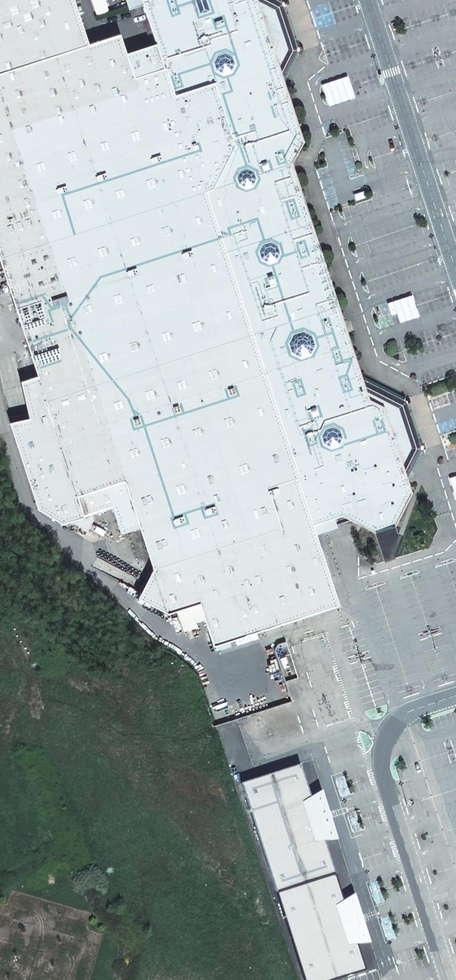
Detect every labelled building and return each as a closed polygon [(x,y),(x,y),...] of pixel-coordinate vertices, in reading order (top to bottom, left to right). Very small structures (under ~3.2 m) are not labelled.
[(38,375),(21,381),(29,418),(10,422),(38,509),(63,524),(71,522),(87,531),(93,521),(92,514),(112,507),(121,534),(140,528),(153,569),(139,598),(168,613),(200,603),(214,645),(339,605),(317,535),(313,525),(324,522),(326,526),(336,523),(334,518),(343,516),(375,532),(395,525),(411,493),(406,479),(395,444),(402,442),(394,418),(387,420),(383,407),(368,400),(361,378),(291,163),(303,142),(283,81),(272,48),(279,46),(270,18),(263,20),(257,0),(126,0),(129,9),(144,5),(156,43),(126,53),(120,34),(89,44),(74,0),(0,0),(0,260),(38,375)] [(283,81),(298,51),(283,3),(277,0),(257,0),(263,20),(270,18),(279,46),(272,48),(283,81)] [(347,77),(322,85),(329,106),(354,98),(347,77)] [(365,191),(354,195),(356,201),(367,197),(365,191)] [(412,295),(393,301),(400,322),(418,316),(412,295)] [(395,444),(406,479),(422,449),(406,401),(361,378),(368,400),(383,407),(387,420),(394,418),(402,442),(395,444)] [(313,525),(317,535),(338,528),(336,523),(326,526),(324,522),(313,525)] [(242,784),(305,979),(337,979),(367,970),(301,765),(242,784)]
